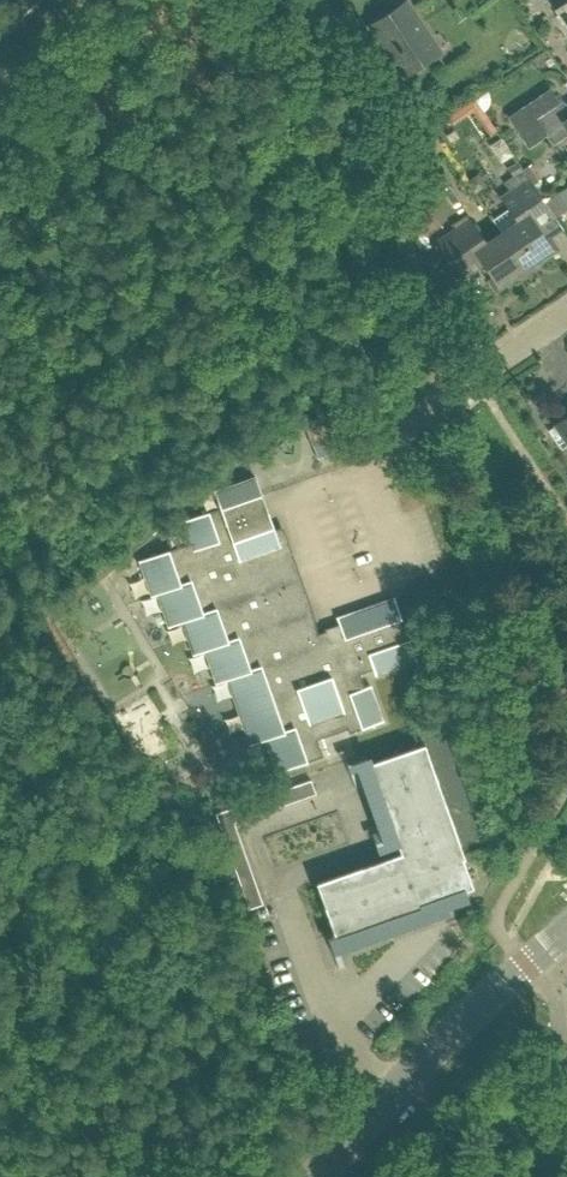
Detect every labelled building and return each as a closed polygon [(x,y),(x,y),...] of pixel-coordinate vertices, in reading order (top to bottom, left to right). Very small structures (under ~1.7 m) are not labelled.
[(556,9),(566,26),(566,1),(556,9)] [(440,53),(406,2),(369,26),(404,77),(440,53)] [(542,138),(546,135),(553,145),(566,136),(566,114),(559,102),(550,88),(508,117),(525,143),(526,143),(529,147),(541,138),(542,138)] [(491,218),(501,232),(523,265),(532,259),(535,263),(555,249),(548,238),(545,240),(528,214),(527,215),(524,211),(529,208),(532,213),(545,205),(528,179),(518,164),(509,171),(513,177),(504,183),(509,191),(500,196),(508,208),(491,218)] [(523,265),(501,232),(485,243),(473,226),(459,235),(454,229),(437,241),(454,266),(471,254),(468,250),(473,247),(475,250),(474,251),(491,276),(487,279),(495,290),(516,275),(514,271),(523,265)] [(323,417),(305,423),(313,446),(331,440),(323,417)] [(566,446),(566,417),(555,425),(556,426),(548,430),(561,449),(566,446)] [(331,440),(313,446),(317,460),(336,453),(331,440)] [(340,625),(313,634),(308,606),(302,589),(289,594),(280,569),(293,564),(281,528),(274,531),(255,478),(215,493),(220,509),(180,523),(187,545),(140,562),(152,596),(157,594),(169,626),(182,622),(194,654),(204,651),(216,683),(227,679),(250,745),(261,741),(272,773),(322,756),(314,735),(346,724),(349,733),(382,721),(370,687),(364,689),(358,674),(373,668),(376,675),(415,661),(393,598),(337,618),(340,625)] [(400,853),(316,883),(327,914),(336,938),(421,908),(421,906),(431,902),(473,888),(462,859),(465,858),(424,744),(368,764),(400,853)] [(307,797),(316,794),(311,780),(302,783),(307,797)] [(293,786),(298,800),(307,797),(302,783),(293,786)] [(298,800),(293,786),(284,790),(289,803),(298,800)] [(280,807),(289,803),(284,790),(275,793),(280,807)] [(280,807),(275,793),(266,796),(271,810),(280,807)] [(257,799),(262,813),(271,810),(266,796),(257,799)] [(253,816),(262,813),(257,799),(248,802),(253,816)] [(239,806),(243,819),(253,816),(248,802),(239,806)] [(216,814),(234,823),(243,819),(239,806),(216,814)] [(234,823),(216,814),(224,837),(238,832),(234,823)] [(227,846),(241,841),(238,832),(224,837),(227,846)] [(230,855),(244,850),(241,841),(227,846),(230,855)] [(233,864),(247,859),(244,850),(230,855),(233,864)] [(237,873),(250,868),(247,859),(233,864),(237,873)] [(250,868),(237,873),(240,882),(254,877),(250,868)] [(254,877),(240,882),(243,891),(257,886),(254,877)] [(257,886),(243,891),(246,900),(260,895),(257,886)] [(260,895),(246,900),(249,909),(263,904),(260,895)]
